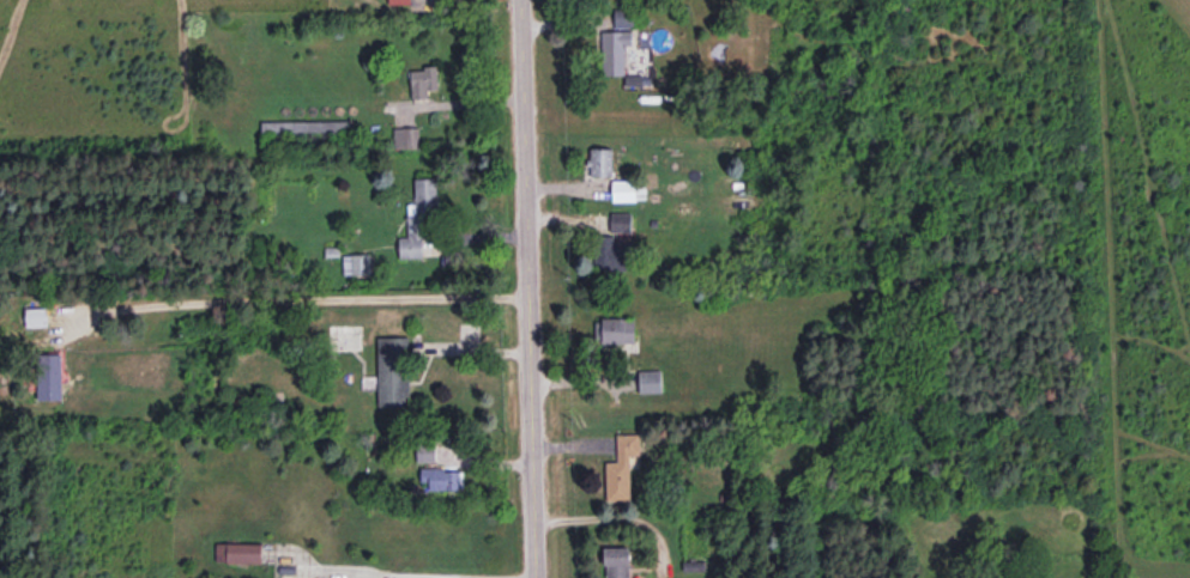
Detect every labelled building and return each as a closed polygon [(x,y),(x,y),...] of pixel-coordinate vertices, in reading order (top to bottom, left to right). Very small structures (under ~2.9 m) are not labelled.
[(624,45),(632,45),(632,9),(613,9),(613,31),(602,31),(603,75),(624,75),(624,45)] [(428,89),(437,89),(436,67),(410,68),(411,98),(428,98),(428,89)] [(612,148),(590,147),(590,176),(612,176),(612,148)] [(423,257),(422,212),(437,212),(437,178),(415,178),(415,208),(406,208),(407,236),(398,236),(399,258),(423,257)] [(645,180),(611,180),(611,201),(645,200),(645,180)] [(612,244),(612,235),(602,235),(601,269),(632,270),(633,245),(612,244)] [(342,254),(343,274),(371,274),(370,253),(342,254)] [(46,307),(25,307),(25,327),(47,326),(46,307)] [(634,342),(634,318),(595,317),(595,342),(634,342)] [(409,405),(407,336),(378,337),(379,406),(409,405)] [(61,354),(37,354),(38,400),(62,399),(61,354)] [(606,500),(630,500),(629,455),(640,455),(639,433),(616,434),(617,461),(605,462),(606,500)] [(420,468),(420,489),(462,489),(462,469),(420,468)] [(216,562),(262,562),(262,543),(216,542),(216,562)] [(606,577),(629,577),(629,547),(606,547),(606,577)]
